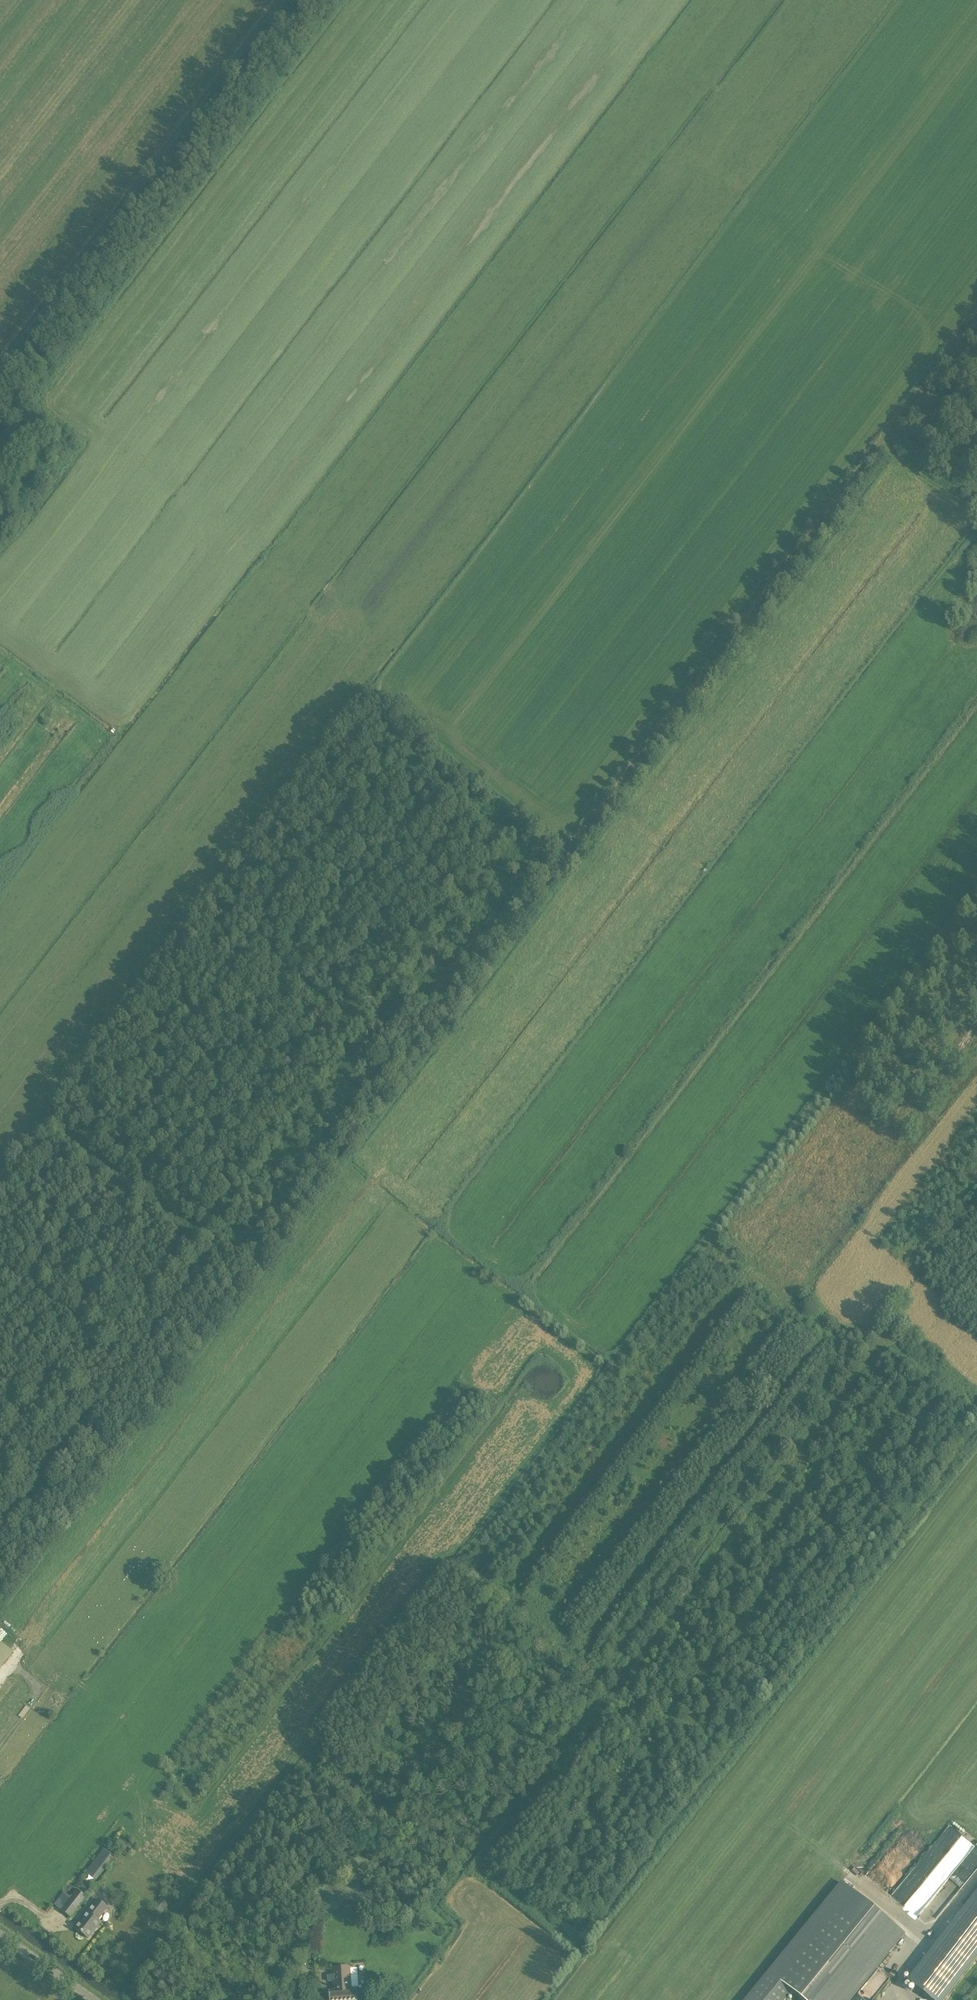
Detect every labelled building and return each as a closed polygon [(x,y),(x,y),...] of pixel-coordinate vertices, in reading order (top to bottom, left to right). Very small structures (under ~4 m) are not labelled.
[(16,1650),(0,1639),(0,1674),(16,1650)] [(905,1906),(931,1926),(976,1866),(976,1847),(959,1834),(905,1906)] [(96,1880),(114,1856),(103,1848),(85,1872),(96,1880)] [(842,1883),(746,1999),(785,1999),(792,1992),(802,1999),(849,1999),(904,1933),(842,1883)] [(87,1897),(77,1890),(62,1911),(71,1918),(87,1897)] [(75,1928),(89,1938),(101,1922),(98,1920),(107,1907),(97,1899),(75,1928)] [(906,1980),(931,1999),(942,1999),(976,1955),(976,1908),(968,1901),(906,1980)] [(351,1966),(331,1968),(332,1975),(327,1975),(328,1982),(332,1982),(333,1990),(329,1991),(329,1999),(358,1999),(356,1983),(358,1981),(358,1975),(355,1972),(355,1966),(351,1966)]
